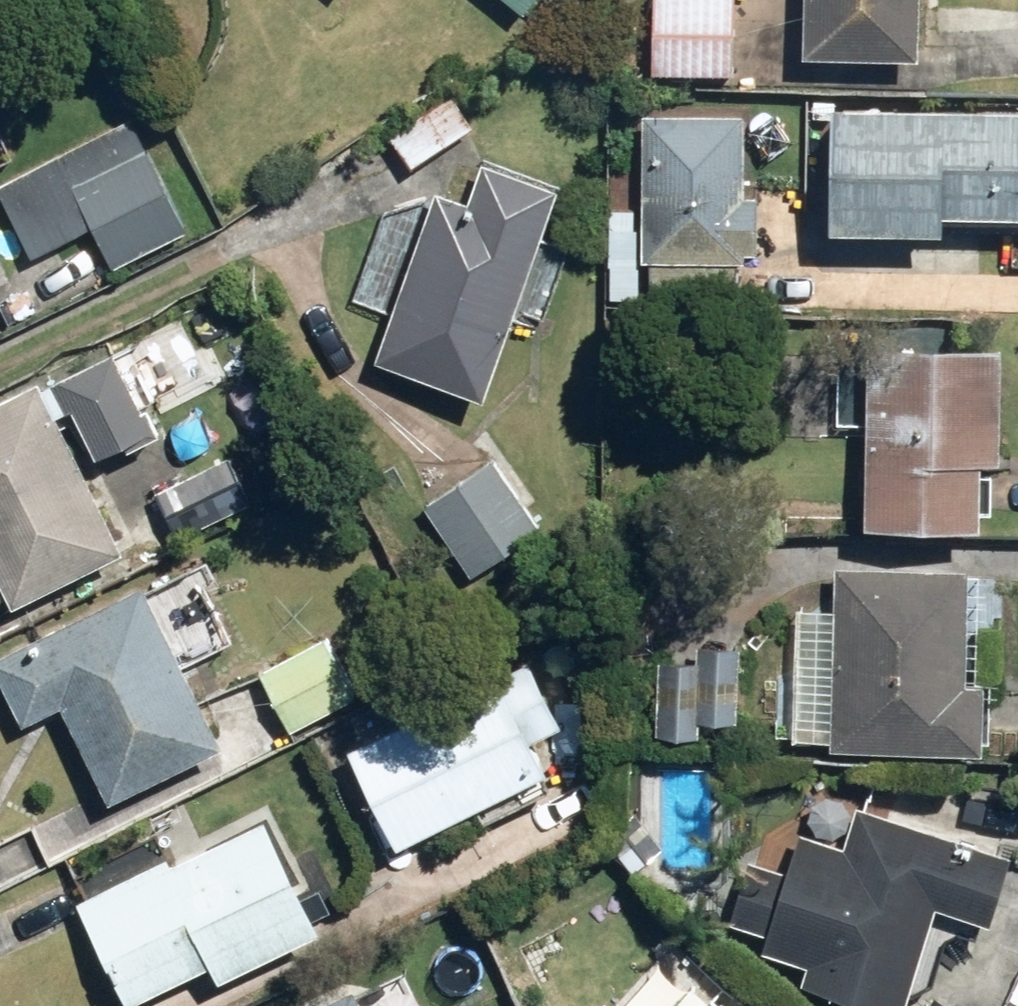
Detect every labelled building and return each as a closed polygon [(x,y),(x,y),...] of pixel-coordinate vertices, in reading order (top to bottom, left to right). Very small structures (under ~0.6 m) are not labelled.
[(653,71),(734,75),(738,0),(656,0),(653,71)] [(804,52),(917,56),(919,0),(806,0),(804,52)] [(453,89),(431,105),(399,151),(412,170),(478,124),(453,89)] [(941,234),(941,212),(1017,215),(1017,108),(838,102),(833,230),(941,234)] [(741,247),(750,247),(748,312),(819,313),(820,240),(797,240),(798,198),(760,197),(743,197),(745,118),(645,115),(641,263),(741,265),(741,247)] [(115,266),(185,233),(132,120),(0,182),(0,191),(30,256),(96,226),(115,266)] [(488,401),(516,312),(548,322),(569,254),(538,244),(556,189),(477,164),(465,202),(432,192),(376,366),(488,401)] [(984,466),(1000,466),(1004,344),(868,340),(863,528),(982,532),(984,466)] [(113,346),(54,378),(95,453),(154,421),(113,346)] [(181,549),(175,537),(252,496),(230,454),(107,520),(32,380),(0,397),(0,580),(12,602),(120,544),(136,574),(181,549)] [(490,461),(425,507),(475,578),(540,532),(490,461)] [(144,589),(141,582),(0,652),(0,683),(22,727),(60,708),(106,801),(221,743),(181,663),(232,638),(195,563),(144,589)] [(793,750),(833,750),(987,755),(990,683),(967,683),(970,569),(836,565),(835,611),(795,610),(793,750)] [(704,723),(740,724),(743,646),(719,645),(721,581),(658,579),(652,733),(703,735),(704,723)] [(322,634),(260,669),(293,728),(355,692),(322,634)] [(347,802),(370,789),(405,850),(547,769),(530,739),(563,721),(525,653),(421,713),(408,690),(314,744),(347,802)] [(168,855),(72,904),(124,1005),(126,1005),(211,963),(221,982),(328,927),(266,805),(196,841),(187,825),(159,839),(168,855)] [(747,930),(764,935),(758,955),(807,971),(802,987),(864,1005),(906,1005),(937,907),(987,923),(1009,853),(859,806),(846,848),(803,834),(790,875),(767,867),(747,930)] [(718,1003),(694,982),(674,1005),(730,1005),(722,999),(718,1003)] [(353,988),(313,1005),(361,1005),(353,988)]
